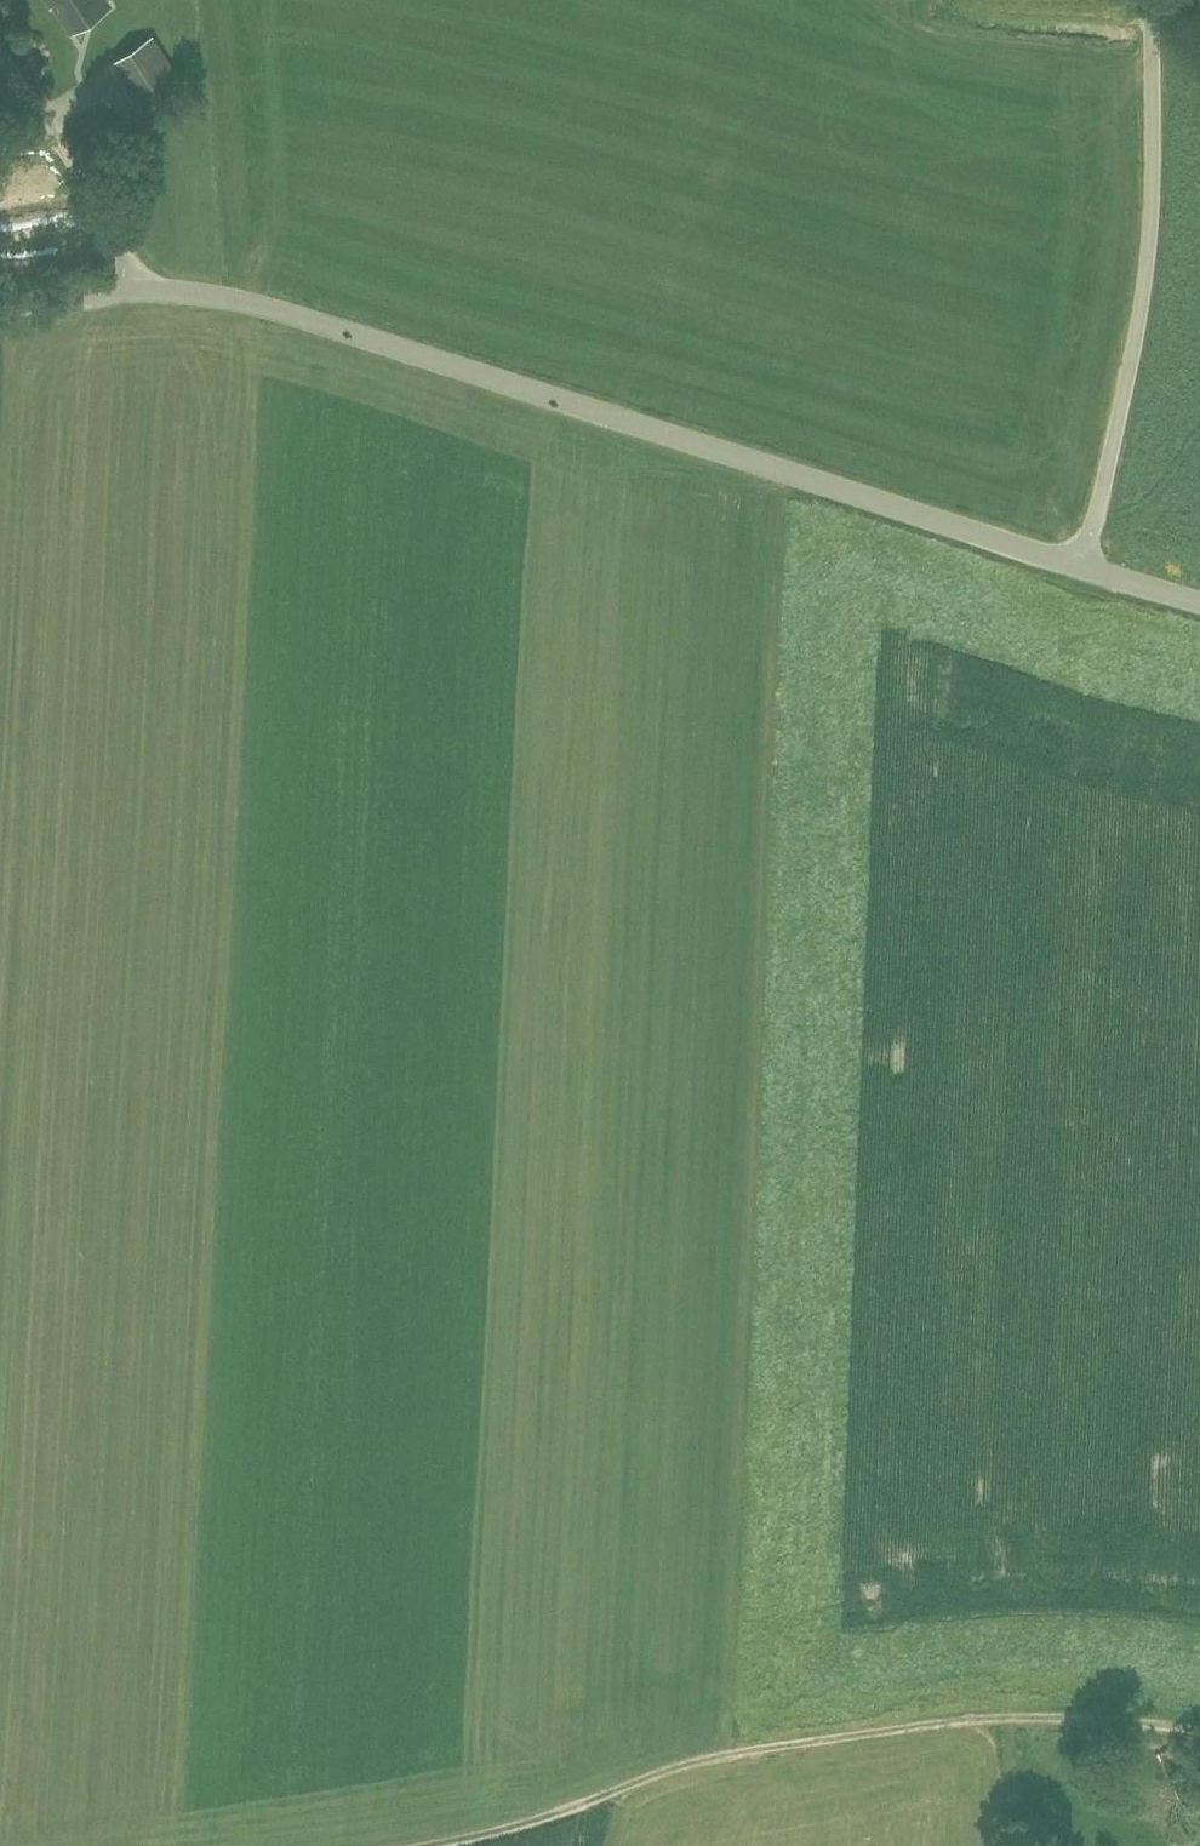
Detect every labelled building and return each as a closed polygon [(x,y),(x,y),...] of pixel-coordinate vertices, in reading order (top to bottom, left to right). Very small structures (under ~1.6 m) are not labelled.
[(109,5),(106,0),(54,0),(72,28),(109,5)] [(134,81),(168,59),(152,34),(118,56),(134,81)]
